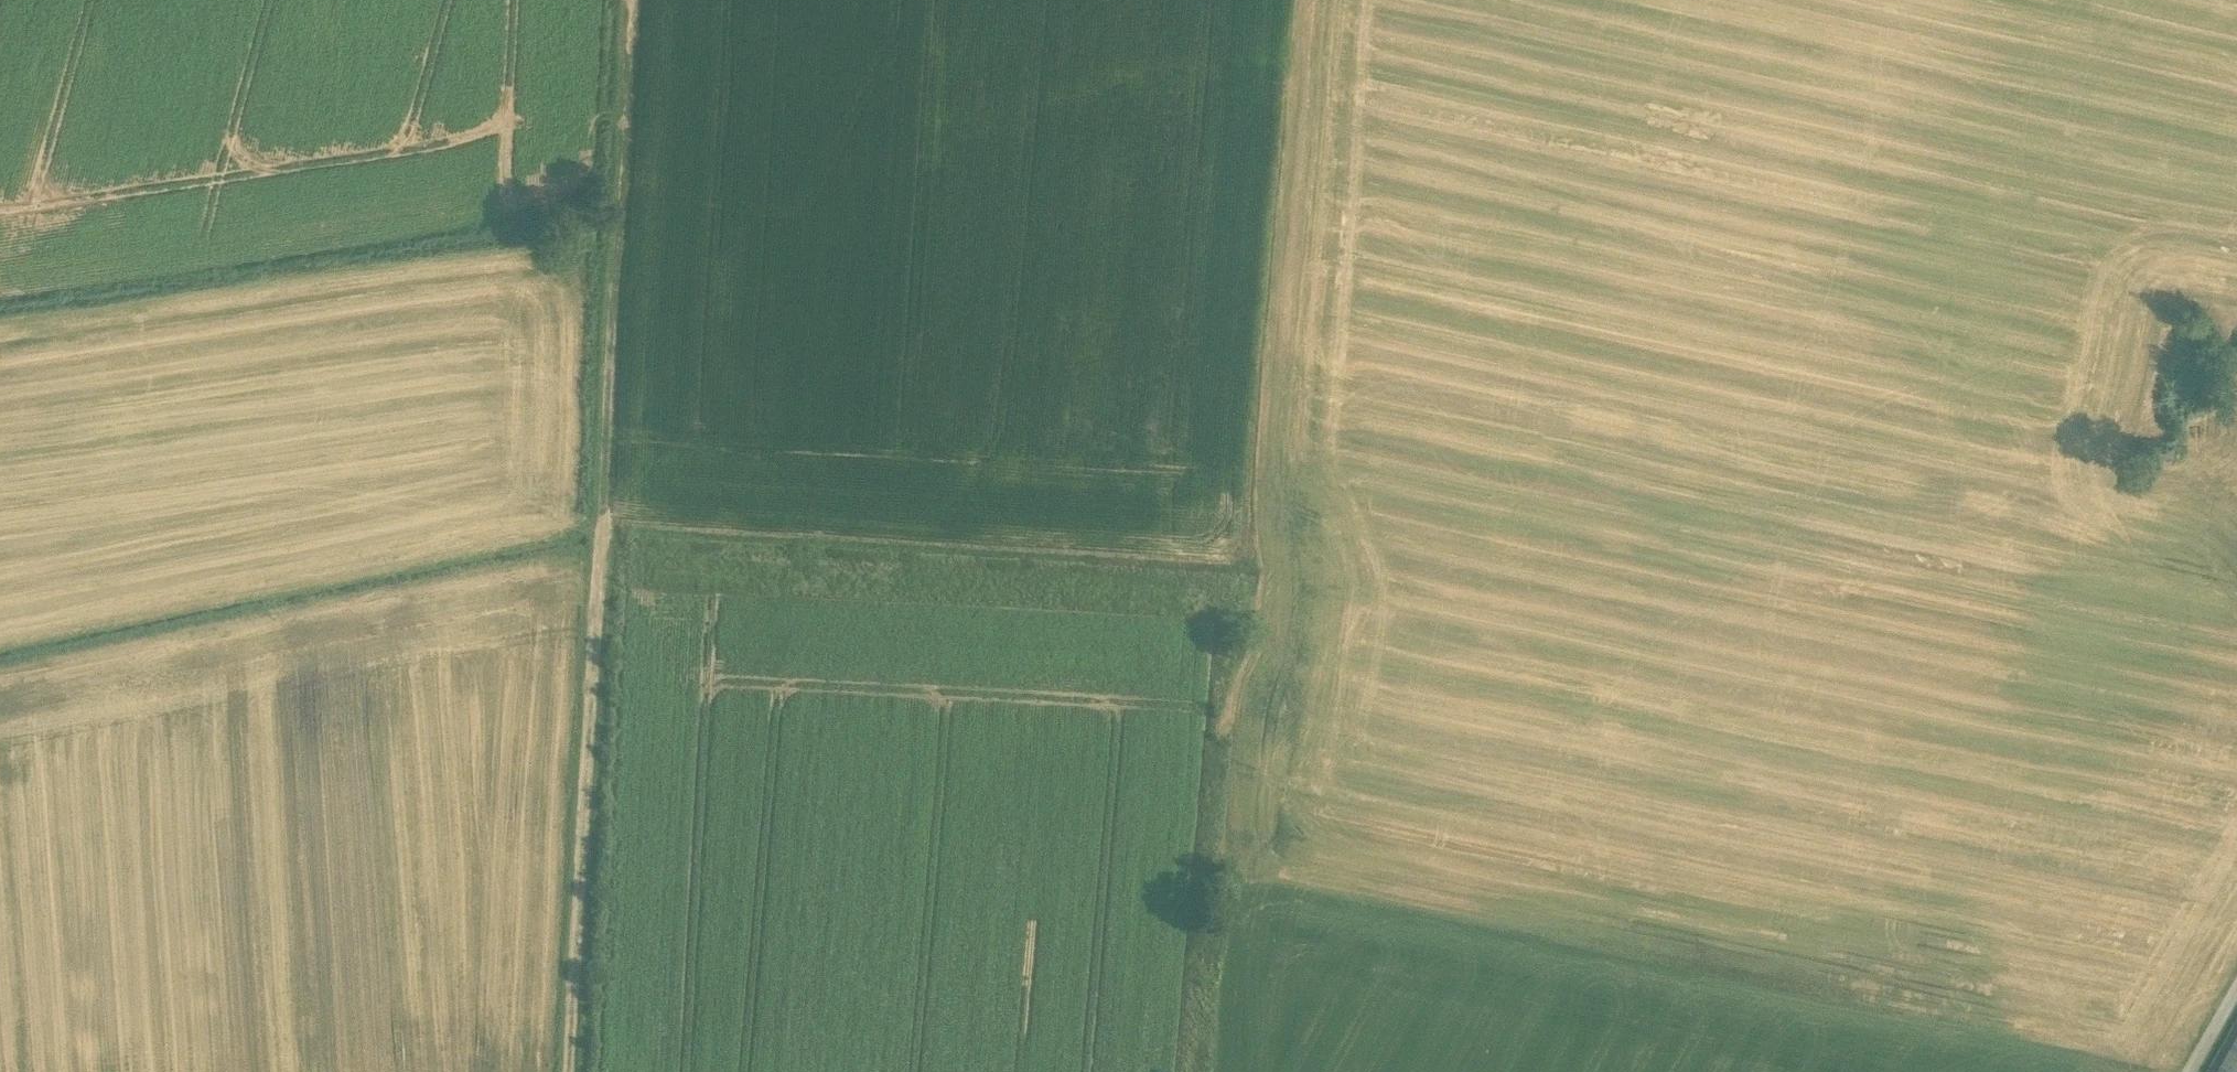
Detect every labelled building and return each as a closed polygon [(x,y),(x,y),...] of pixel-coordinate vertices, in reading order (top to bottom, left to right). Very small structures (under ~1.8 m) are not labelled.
[(2224,1071),(2236,1071),(2236,1049),(2224,1071)]
